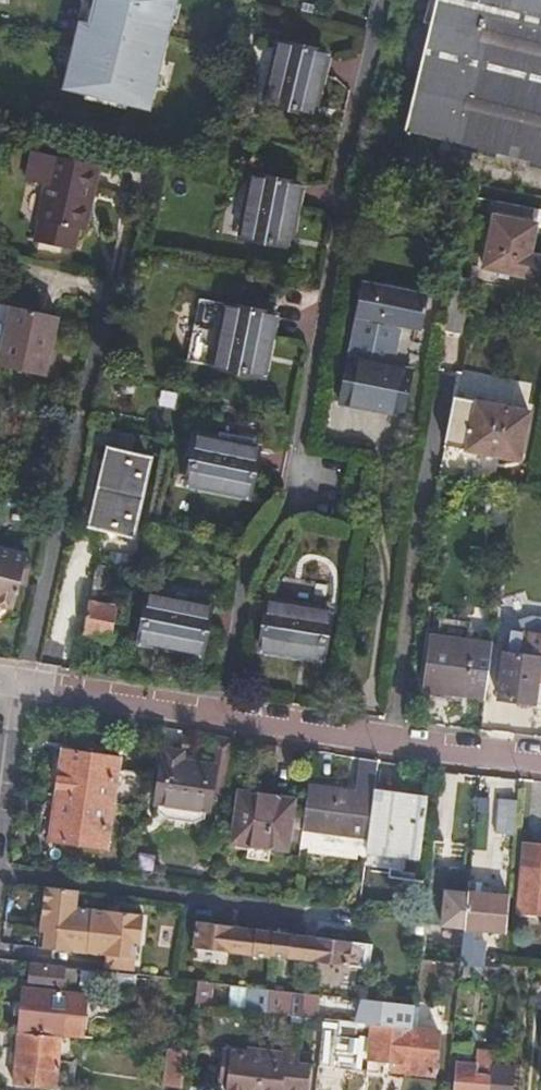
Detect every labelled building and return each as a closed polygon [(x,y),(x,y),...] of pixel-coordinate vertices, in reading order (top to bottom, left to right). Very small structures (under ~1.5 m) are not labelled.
[(88,23),(80,21),(65,88),(151,108),(177,0),(93,0),(88,23)] [(540,161),(540,0),(437,0),(406,129),(540,161)] [(269,101),(312,112),(325,50),(282,40),(269,101)] [(41,240),(77,248),(80,232),(87,234),(93,204),(91,203),(98,168),(55,158),(39,222),(45,223),(41,240)] [(242,236),(284,246),(297,185),(255,175),(242,236)] [(540,280),(540,258),(530,256),(539,211),(496,203),(484,269),(540,280)] [(471,282),(454,278),(447,311),(464,315),(471,282)] [(403,327),(404,327),(421,331),(427,300),(361,286),(355,317),(356,317),(403,327)] [(43,377),(57,316),(11,306),(0,352),(0,367),(43,377)] [(216,367),(258,376),(271,315),(229,306),(216,367)] [(464,315),(447,311),(443,335),(460,338),(464,315)] [(394,369),(404,327),(403,327),(356,317),(347,359),(394,369)] [(413,373),(394,369),(347,359),(346,359),(338,402),(364,408),(365,405),(382,409),(382,412),(404,416),(413,373)] [(473,402),(453,398),(444,440),(465,444),(464,450),(518,460),(528,412),(473,400),(473,402)] [(145,434),(146,433),(121,428),(118,442),(143,447),(145,434)] [(186,481),(246,494),(254,450),(195,438),(186,481)] [(90,528),(127,536),(146,454),(108,446),(90,528)] [(0,547),(0,602),(17,606),(29,555),(0,547)] [(107,554),(101,560),(136,568),(137,560),(107,554)] [(98,602),(106,564),(97,562),(89,600),(98,602)] [(140,638),(201,649),(210,605),(150,594),(140,638)] [(106,604),(117,606),(118,600),(107,597),(106,604)] [(89,600),(82,632),(110,638),(117,606),(106,604),(98,602),(89,600)] [(263,648),(324,659),(332,614),(272,603),(263,648)] [(540,680),(540,620),(531,619),(512,626),(509,653),(505,653),(500,699),(536,703),(538,680),(540,680)] [(434,637),(428,690),(439,691),(445,638),(434,637)] [(445,638),(439,691),(485,697),(491,644),(445,638)] [(228,795),(236,739),(217,737),(213,765),(183,760),(165,757),(163,757),(156,801),(160,802),(159,808),(168,816),(194,821),(205,815),(206,808),(210,809),(212,792),(228,795)] [(165,753),(165,757),(183,760),(183,755),(179,750),(171,749),(165,753)] [(116,803),(143,807),(148,775),(121,771),(123,759),(65,751),(58,796),(116,803)] [(375,794),(379,762),(359,758),(354,793),(311,787),(305,827),(369,837),(375,794)] [(234,840),(287,848),(293,800),(241,792),(234,840)] [(428,801),(375,794),(369,837),(367,852),(421,858),(428,801)] [(116,803),(58,796),(51,841),(110,849),(116,803)] [(497,833),(516,836),(520,802),(500,800),(497,833)] [(540,934),(540,867),(524,866),(517,931),(540,934)] [(107,955),(105,972),(137,975),(140,942),(144,943),(147,914),(80,905),(80,889),(46,885),(40,948),(107,955)] [(481,885),(480,893),(491,894),(492,887),(481,885)] [(470,892),(463,966),(482,968),(485,942),(477,942),(478,928),(507,931),(510,897),(491,894),(480,893),(470,892)] [(355,941),(355,940),(199,922),(196,949),(275,958),(275,955),(353,964),(355,941)] [(364,941),(355,940),(355,941),(353,964),(361,965),(364,941)] [(105,972),(33,964),(30,985),(63,989),(64,984),(137,992),(139,976),(137,975),(105,972)] [(199,982),(196,1005),(211,1007),(215,984),(199,982)] [(25,987),(21,1030),(65,1034),(88,1037),(93,994),(25,987)] [(290,1015),(306,1017),(318,1018),(321,995),(253,988),(250,1009),(291,1012),(290,1015)] [(367,1000),(365,1023),(376,1024),(397,1026),(415,1028),(417,1005),(367,1000)] [(327,1019),(321,1066),(338,1068),(339,1056),(383,1060),(382,1069),(427,1074),(431,1031),(415,1029),(415,1028),(397,1026),(376,1024),(365,1023),(344,1021),(327,1019)] [(15,1085),(56,1089),(61,1037),(21,1033),(15,1085)] [(166,1086),(184,1088),(190,1049),(172,1047),(166,1086)] [(313,1063),(300,1062),(301,1051),(285,1050),(284,1053),(247,1050),(247,1055),(223,1052),(221,1071),(229,1071),(228,1089),(310,1089),(313,1063)] [(300,1062),(313,1063),(314,1052),(301,1051),(300,1062)] [(491,1067),(459,1064),(457,1089),(489,1089),(491,1067)] [(492,1089),(519,1089),(521,1070),(494,1067),(492,1089)]
